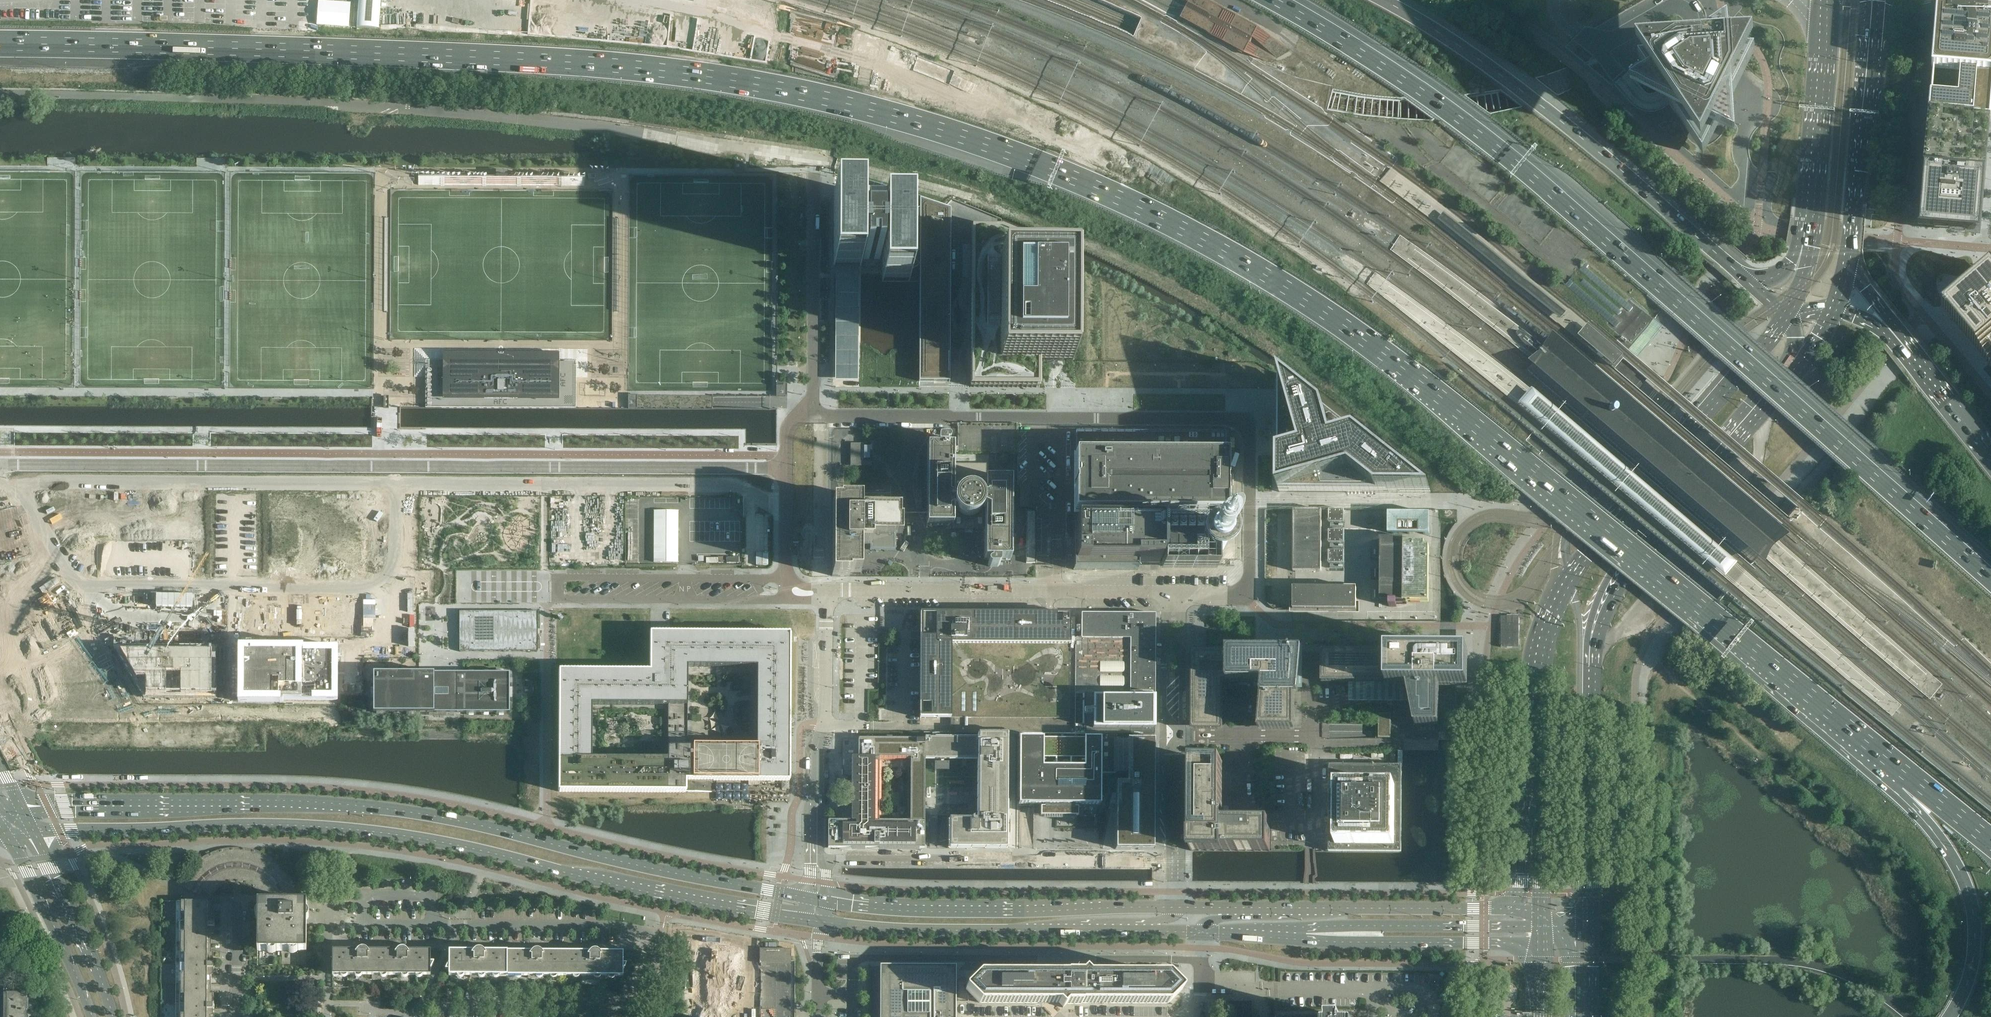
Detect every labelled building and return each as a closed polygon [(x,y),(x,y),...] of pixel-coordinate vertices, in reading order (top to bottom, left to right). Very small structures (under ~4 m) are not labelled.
[(1245,53),(1258,28),(1205,0),(1189,0),(1187,3),(1179,18),(1186,22),(1245,53)] [(1928,113),(1930,113),(1943,114),(1959,115),(1974,116),(1990,118),(1990,116),(1990,114),(1990,108),(1990,106),(1990,14),(1938,10),(1937,10),(1937,11),(1932,70),(1931,83),(1931,84),(1930,94),(1928,113)] [(1688,56),(1637,58),(1652,80),(1631,93),(1677,117),(1706,158),(1716,137),(1736,148),(1733,99),(1754,53),(1730,54),(1728,30),(1688,56)] [(1989,139),(1989,136),(1980,136),(1977,135),(1977,133),(1978,129),(1978,123),(1978,120),(1990,121),(1990,118),(1974,116),(1959,115),(1943,114),(1930,113),(1928,113),(1927,132),(1926,149),(1924,163),(1924,170),(1924,172),(1924,174),(1923,175),(1922,199),(1938,200),(1937,209),(1952,210),(1952,216),(1967,217),(1967,222),(1982,223),(1984,203),(1982,203),(1983,198),(1984,198),(1986,180),(1986,178),(1986,172),(1987,165),(1987,156),(1989,139)] [(919,382),(950,382),(950,208),(863,181),(834,172),(834,267),(836,267),(836,382),(860,382),(860,387),(919,387),(919,382)] [(1938,200),(1922,199),(1921,208),(1920,214),(1920,218),(1920,222),(1919,225),(1919,227),(1919,229),(1919,230),(1919,231),(1919,232),(1919,233),(1919,234),(1981,239),(1981,238),(1981,237),(1981,236),(1981,235),(1981,234),(1981,232),(1982,230),(1982,227),(1982,223),(1967,222),(1967,217),(1952,216),(1952,210),(1937,209),(1938,200)] [(1074,259),(1073,259),(1073,258),(1073,257),(1001,228),(972,228),(971,229),(971,234),(971,235),(971,239),(970,239),(971,240),(971,244),(970,244),(971,244),(971,248),(970,249),(971,249),(971,253),(970,253),(970,254),(971,254),(971,258),(970,258),(970,259),(971,259),(971,263),(970,263),(971,264),(971,268),(970,268),(971,269),(971,272),(970,273),(971,273),(971,277),(971,278),(970,278),(970,283),(971,283),(971,287),(970,287),(970,297),(971,297),(971,301),(970,301),(970,321),(971,321),(971,325),(970,326),(970,360),(971,360),(971,364),(970,364),(970,388),(1040,388),(1040,379),(1040,369),(1040,364),(1040,360),(1072,360),(1072,358),(1073,358),(1074,358),(1074,357),(1074,355),(1074,273),(1074,259)] [(1585,261),(1563,288),(1616,333),(1612,337),(1616,340),(1637,358),(1662,328),(1655,321),(1647,315),(1642,311),(1643,310),(1585,261)] [(1952,321),(1990,367),(1990,273),(1952,321)] [(1616,341),(1610,349),(1601,359),(1592,369),(1563,403),(1552,416),(1546,422),(1527,443),(1541,453),(1539,456),(1546,461),(1545,462),(1544,463),(1548,467),(1563,479),(1609,425),(1610,424),(1614,423),(1620,416),(1621,410),(1642,386),(1654,372),(1637,358),(1616,340),(1615,341),(1616,341)] [(426,361),(426,401),(477,401),(477,398),(526,398),(526,402),(576,403),(576,363),(426,361)] [(1311,399),(1280,374),(1280,389),(1280,408),(1280,455),(1279,455),(1279,492),(1346,493),(1431,493),(1423,486),(1421,485),(1374,448),(1325,409),(1319,405),(1311,399)] [(787,385),(776,385),(776,397),(713,396),(713,408),(787,409),(787,385)] [(1160,515),(1225,515),(1225,512),(1225,433),(1075,432),(1075,515),(1085,515),(1086,522),(1086,523),(1075,523),(1075,559),(1073,559),(1073,570),(1073,571),(1138,571),(1138,570),(1138,562),(1159,563),(1160,515)] [(953,453),(957,453),(957,447),(953,447),(953,445),(947,445),(947,444),(948,444),(948,443),(949,443),(949,442),(950,442),(950,441),(950,440),(949,439),(948,438),(947,438),(940,438),(939,439),(938,439),(938,440),(938,441),(938,445),(927,445),(927,506),(927,525),(953,526),(953,530),(964,530),(964,533),(965,532),(972,532),(973,534),(973,531),(984,531),(984,560),(991,560),(991,561),(990,562),(989,562),(988,563),(988,564),(988,565),(988,566),(989,566),(989,567),(990,567),(997,567),(998,567),(999,566),(999,565),(1000,564),(1000,560),(1010,560),(1011,480),(989,480),(989,465),(971,465),(953,465),(953,453)] [(850,444),(850,466),(872,466),(872,444),(850,444)] [(1029,485),(1020,485),(1020,508),(1030,508),(1029,485)] [(839,503),(832,503),(832,576),(850,576),(850,574),(860,574),(860,546),(871,546),(871,549),(876,550),(877,551),(878,551),(879,551),(880,551),(881,550),(894,550),(894,535),(902,535),(902,517),(900,517),(900,507),(861,506),(861,501),(839,501),(839,503)] [(1321,571),(1322,510),(1294,510),(1293,571),(1321,571)] [(1345,523),(1345,510),(1329,510),(1329,523),(1345,523)] [(678,512),(654,511),(654,562),(678,562),(678,512)] [(1035,563),(1035,511),(1026,511),(1026,563),(1035,563)] [(1382,523),(1382,524),(1382,526),(1382,530),(1388,530),(1388,534),(1392,534),(1392,532),(1410,532),(1410,534),(1423,534),(1429,534),(1429,526),(1430,513),(1420,513),(1420,516),(1408,516),(1408,515),(1390,515),(1390,518),(1388,518),(1382,518),(1382,523)] [(1172,519),(1160,518),(1159,560),(1161,559),(1161,570),(1216,570),(1216,554),(1217,554),(1218,554),(1219,553),(1220,553),(1220,552),(1221,552),(1222,551),(1223,551),(1223,550),(1224,549),(1224,548),(1225,547),(1225,546),(1225,545),(1225,544),(1225,543),(1225,542),(1225,541),(1225,540),(1224,539),(1224,538),(1223,537),(1223,536),(1222,536),(1222,535),(1221,535),(1220,534),(1219,534),(1218,533),(1217,533),(1216,533),(1216,519),(1193,519),(1172,519)] [(1344,544),(1345,531),(1329,531),(1329,544),(1344,544)] [(1403,539),(1380,538),(1380,559),(1403,559),(1403,542),(1403,539)] [(1403,559),(1403,602),(1428,602),(1429,546),(1424,546),(1425,543),(1403,542),(1403,559)] [(1344,564),(1344,551),(1329,551),(1328,564),(1344,564)] [(1380,559),(1380,601),(1389,602),(1389,607),(1396,607),(1396,602),(1403,602),(1403,559),(1380,559)] [(1356,610),(1357,588),(1293,588),(1293,601),(1293,609),(1356,610)] [(538,649),(538,635),(538,634),(538,630),(538,629),(538,611),(459,612),(459,628),(459,629),(459,651),(538,651),(538,650),(538,649)] [(1074,695),(1075,639),(1075,618),(1069,618),(1069,614),(920,613),(919,721),(952,721),(951,733),(1074,733),(1074,695)] [(1155,614),(1082,614),(1082,639),(1075,639),(1074,695),(1151,695),(1155,695),(1155,614)] [(1519,647),(1519,616),(1501,616),(1501,648),(1519,647)] [(791,714),(791,634),(650,633),(650,669),(650,672),(559,671),(558,793),(698,794),(698,782),(790,783),(790,744),(791,714)] [(213,650),(120,650),(146,695),(212,695),(213,650)] [(333,651),(242,650),(242,695),(333,696),(333,651)] [(1223,731),(1223,683),(1267,683),(1262,731),(1299,731),(1299,695),(1303,695),(1307,651),(1192,651),(1192,731),(1223,731)] [(1469,684),(1469,652),(1382,652),(1323,652),(1323,683),(1407,684),(1417,730),(1437,731),(1438,684),(1469,684)] [(419,673),(374,673),(374,690),(374,696),(374,713),(419,713),(509,713),(509,678),(509,673),(504,673),(502,673),(464,673),(463,673),(431,673),(419,673)] [(1155,715),(1155,700),(1151,700),(1151,695),(1074,695),(1074,733),(1116,733),(1140,734),(1154,734),(1155,734),(1155,733),(1155,717),(1155,715)] [(1391,713),(1379,713),(1379,739),(1391,739),(1391,713)] [(949,848),(1007,849),(1007,733),(978,733),(978,737),(925,737),(925,759),(978,759),(977,818),(949,818),(949,848)] [(1099,804),(1099,773),(1116,773),(1116,733),(1019,733),(1019,804),(1018,804),(1018,805),(1042,805),(1042,807),(1040,807),(1040,816),(1078,816),(1078,808),(1077,807),(1076,805),(1100,805),(1100,804),(1099,804)] [(1153,849),(1154,783),(1153,783),(1154,741),(1154,734),(1140,734),(1140,739),(1127,739),(1127,751),(1127,782),(1116,782),(1116,849),(1153,849)] [(910,821),(924,821),(925,739),(859,739),(858,758),(910,759),(910,821)] [(1119,751),(1127,751),(1127,739),(1119,739),(1119,751)] [(879,821),(879,758),(852,758),(851,821),(828,821),(828,848),(924,848),(924,821),(910,821),(879,821)] [(1270,851),(1270,823),(1223,823),(1223,764),(1193,763),(1193,808),(1191,808),(1191,851),(1270,851)] [(1403,852),(1403,765),(1331,765),(1330,852),(1403,852)] [(290,875),(289,875),(282,867),(283,867),(282,867),(274,860),(273,860),(264,855),(264,854),(263,854),(254,851),(253,851),(243,849),(242,849),(232,849),(231,849),(221,851),(221,850),(220,851),(211,854),(210,854),(210,855),(201,860),(201,859),(200,860),(201,860),(193,866),(192,866),(192,867),(185,875),(185,874),(185,875),(179,884),(191,891),(193,894),(196,894),(196,893),(199,895),(203,889),(211,896),(212,895),(215,891),(216,891),(219,888),(220,888),(220,887),(224,885),(225,885),(229,883),(229,884),(230,883),(232,883),(233,883),(242,883),(245,883),(245,884),(245,883),(250,885),(249,885),(250,885),(254,887),(254,888),(255,888),(258,891),(259,892),(259,891),(262,895),(262,896),(262,895),(265,899),(265,900),(266,902),(301,902),(301,901),(300,901),(299,895),(299,894),(299,895),(295,885),(295,884),(289,876),(290,875)] [(213,934),(213,916),(214,911),(211,911),(211,901),(178,901),(177,942),(211,943),(211,934),(213,934)] [(306,951),(306,926),(307,920),(304,920),(304,911),(307,911),(307,902),(301,902),(266,902),(257,902),(257,951),(266,951),(267,952),(268,953),(269,953),(271,953),(272,953),(273,953),(274,952),(275,952),(276,951),(288,951),(288,952),(289,952),(290,953),(291,953),(293,953),(294,953),(296,952),(297,952),(297,951),(306,951)] [(730,949),(715,949),(715,946),(716,946),(716,941),(715,941),(716,938),(709,938),(709,941),(709,946),(709,949),(709,948),(702,948),(702,954),(702,1016),(698,1016),(729,1016),(730,949)] [(213,974),(213,957),(213,952),(211,952),(211,943),(177,942),(177,983),(211,984),(211,974),(213,974)] [(430,970),(434,963),(431,963),(431,951),(407,950),(406,950),(405,949),(404,949),(403,948),(402,948),(401,949),(399,949),(398,950),(397,950),(367,950),(366,949),(365,948),(363,948),(362,948),(361,948),(360,949),(359,949),(358,950),(332,950),(332,975),(342,975),(342,972),(347,972),(347,975),(355,975),(355,972),(361,972),(361,975),(372,975),(372,979),(387,979),(387,975),(402,975),(402,973),(408,973),(408,975),(416,975),(416,973),(422,973),(422,975),(431,975),(431,970),(430,970)] [(623,971),(626,963),(623,963),(623,951),(599,951),(598,950),(597,950),(596,949),(594,949),(593,949),(593,950),(591,950),(590,951),(541,951),(540,950),(539,949),(538,949),(536,949),(535,949),(533,950),(532,951),(483,951),(482,950),(481,949),(480,949),(479,949),(478,949),(477,949),(476,949),(475,950),(474,951),(449,951),(449,963),(445,970),(448,970),(449,975),(457,975),(457,973),(463,973),(463,975),(470,976),(470,978),(486,978),(486,976),(493,976),(493,973),(499,973),(499,976),(515,976),(515,973),(521,973),(521,976),(528,976),(528,978),(544,978),(544,976),(551,976),(551,973),(557,973),(557,976),(573,976),(573,973),(579,973),(579,976),(586,976),(586,980),(607,981),(607,976),(609,976),(609,974),(614,974),(614,976),(623,976),(623,971)] [(791,949),(760,949),(760,972),(759,972),(758,972),(758,984),(759,984),(759,1016),(790,1016),(791,949)] [(955,967),(954,966),(881,966),(880,966),(880,967),(880,1016),(955,1016),(955,967)] [(1182,988),(1168,974),(1089,974),(1085,969),(1085,968),(1054,968),(1038,968),(1037,974),(980,974),(966,987),(966,989),(980,1003),(1038,1003),(1038,1004),(1053,1004),(1059,1004),(1063,1008),(1066,1004),(1080,1004),(1082,1003),(1168,1004),(1182,990),(1182,988)] [(213,998),(213,993),(211,993),(211,984),(177,983),(177,1016),(211,1016),(213,1016),(213,998)] [(27,994),(7,994),(7,1016),(27,1016),(27,994)]
